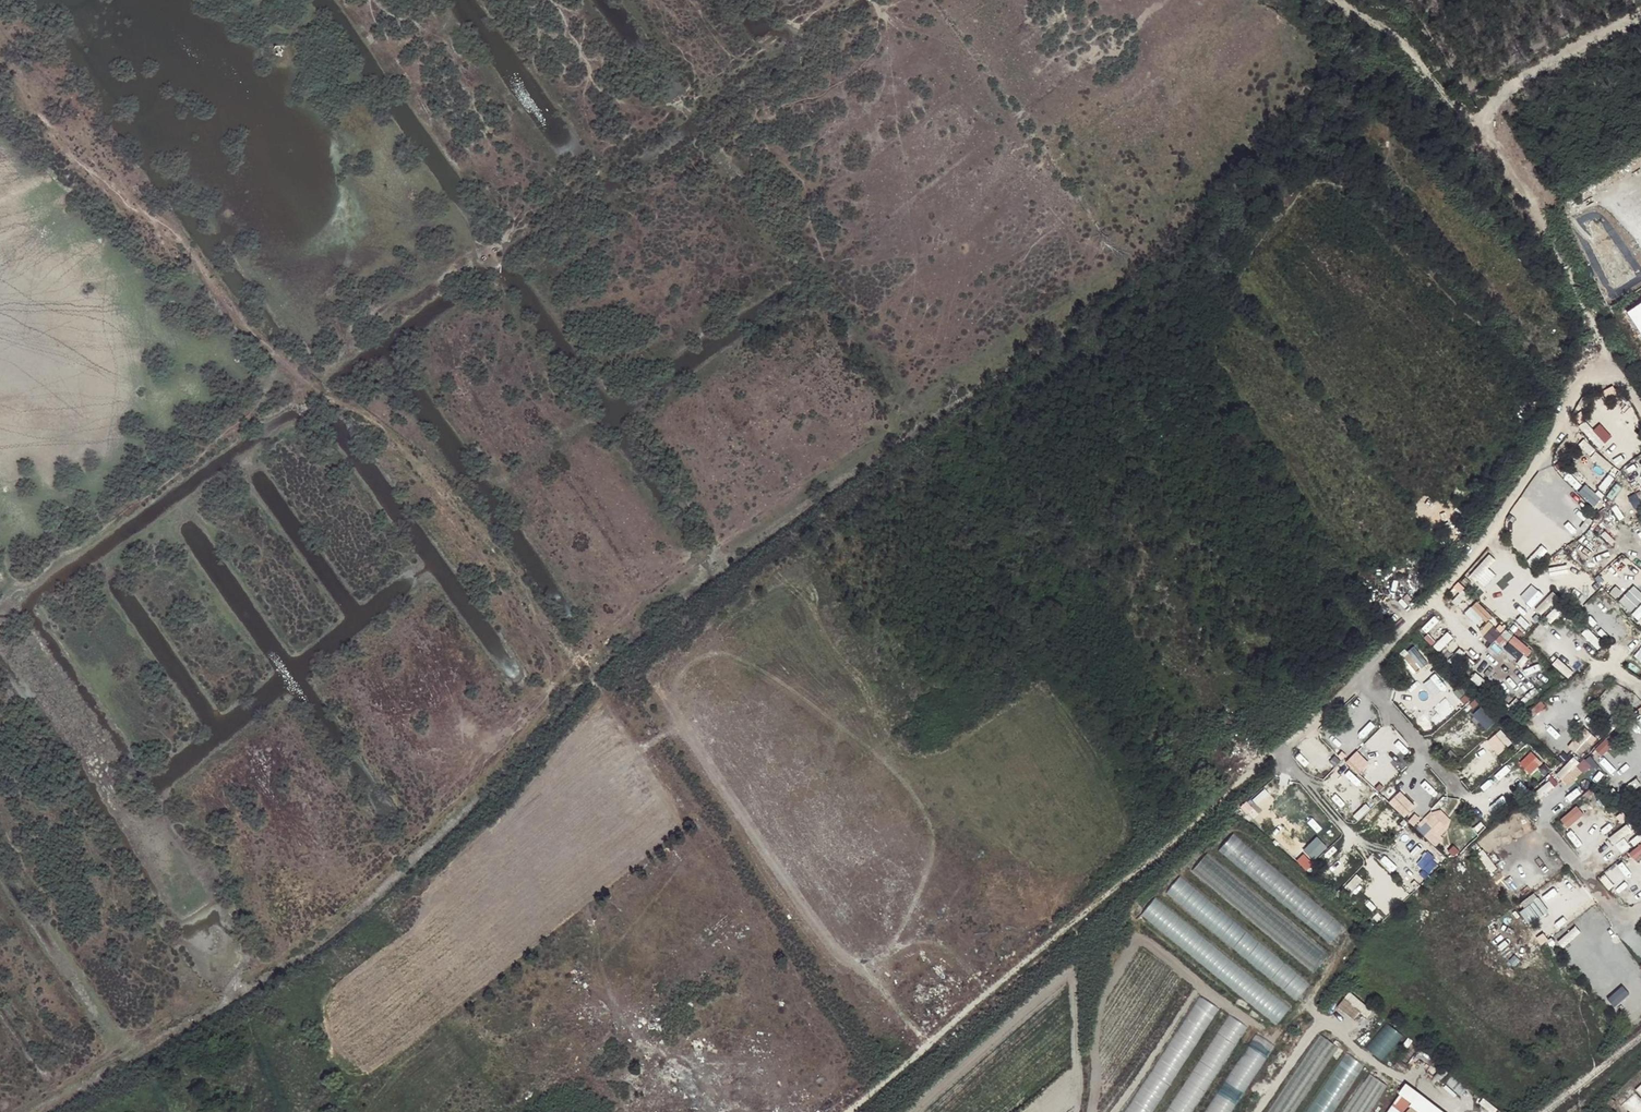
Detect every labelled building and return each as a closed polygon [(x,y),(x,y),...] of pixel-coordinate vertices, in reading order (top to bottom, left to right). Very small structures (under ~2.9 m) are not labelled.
[(1628,313),(1640,332),(1640,304),(1628,313)] [(1528,648),(1513,632),(1507,638),(1502,633),(1497,638),(1518,659),(1528,648)] [(1567,745),(1577,755),(1590,742),(1580,732),(1567,745)] [(1529,773),(1542,763),(1532,750),(1518,760),(1529,773)] [(1403,815),(1414,805),(1401,790),(1389,800),(1403,815)] [(1417,827),(1432,842),(1453,821),(1439,806),(1417,827)] [(1220,849),(1331,943),(1345,926),(1233,833),(1220,849)] [(1315,835),(1301,848),(1312,859),(1326,846),(1315,835)] [(1196,869),(1313,969),(1326,953),(1209,853),(1196,869)] [(1167,892),(1296,999),(1310,983),(1181,876),(1167,892)] [(1142,914),(1278,1025),(1291,1009),(1156,897),(1142,914)] [(1354,991),(1341,1005),(1357,1018),(1369,1003),(1354,991)] [(1125,1111),(1152,1111),(1221,1008),(1202,996),(1125,1111)] [(1167,1111),(1194,1111),(1249,1028),(1230,1016),(1167,1111)] [(1391,1023),(1371,1047),(1384,1058),(1405,1034),(1391,1023)] [(1204,1111),(1231,1111),(1275,1045),(1256,1033),(1204,1111)] [(1270,1111),(1298,1111),(1340,1049),(1322,1036),(1270,1111)] [(1308,1111),(1335,1111),(1366,1066),(1347,1053),(1308,1111)] [(1343,1111),(1370,1111),(1388,1086),(1369,1073),(1343,1111)]
